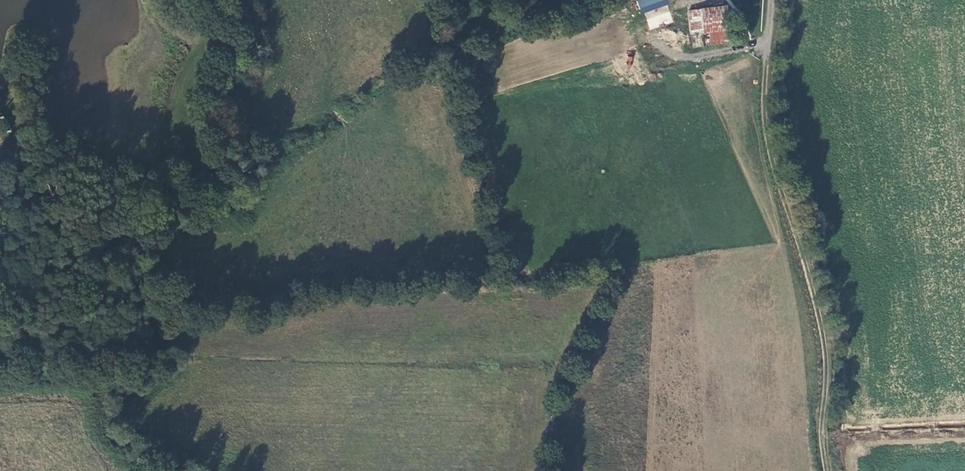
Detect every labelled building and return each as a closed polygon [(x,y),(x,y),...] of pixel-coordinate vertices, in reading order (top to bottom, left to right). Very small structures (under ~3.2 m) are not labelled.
[(636,1),(639,10),(666,1),(666,0),(639,0),(636,1)] [(724,7),(686,12),(690,35),(707,34),(727,30),(724,7)] [(734,12),(734,32),(745,32),(745,13),(734,12)] [(728,42),(727,30),(707,34),(708,45),(728,42)]
